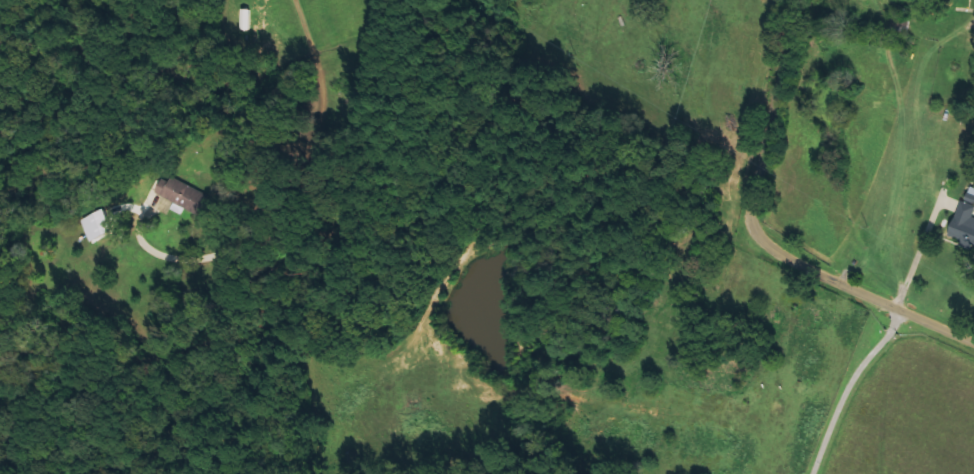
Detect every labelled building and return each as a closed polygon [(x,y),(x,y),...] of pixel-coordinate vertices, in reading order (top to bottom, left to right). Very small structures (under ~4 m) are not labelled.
[(158,179),(151,196),(197,214),(206,193),(167,178),(165,182),(158,179)] [(973,246),(973,220),(970,218),(973,208),(973,188),(967,185),(947,236),(973,246)] [(109,232),(98,210),(77,220),(88,242),(109,232)]
